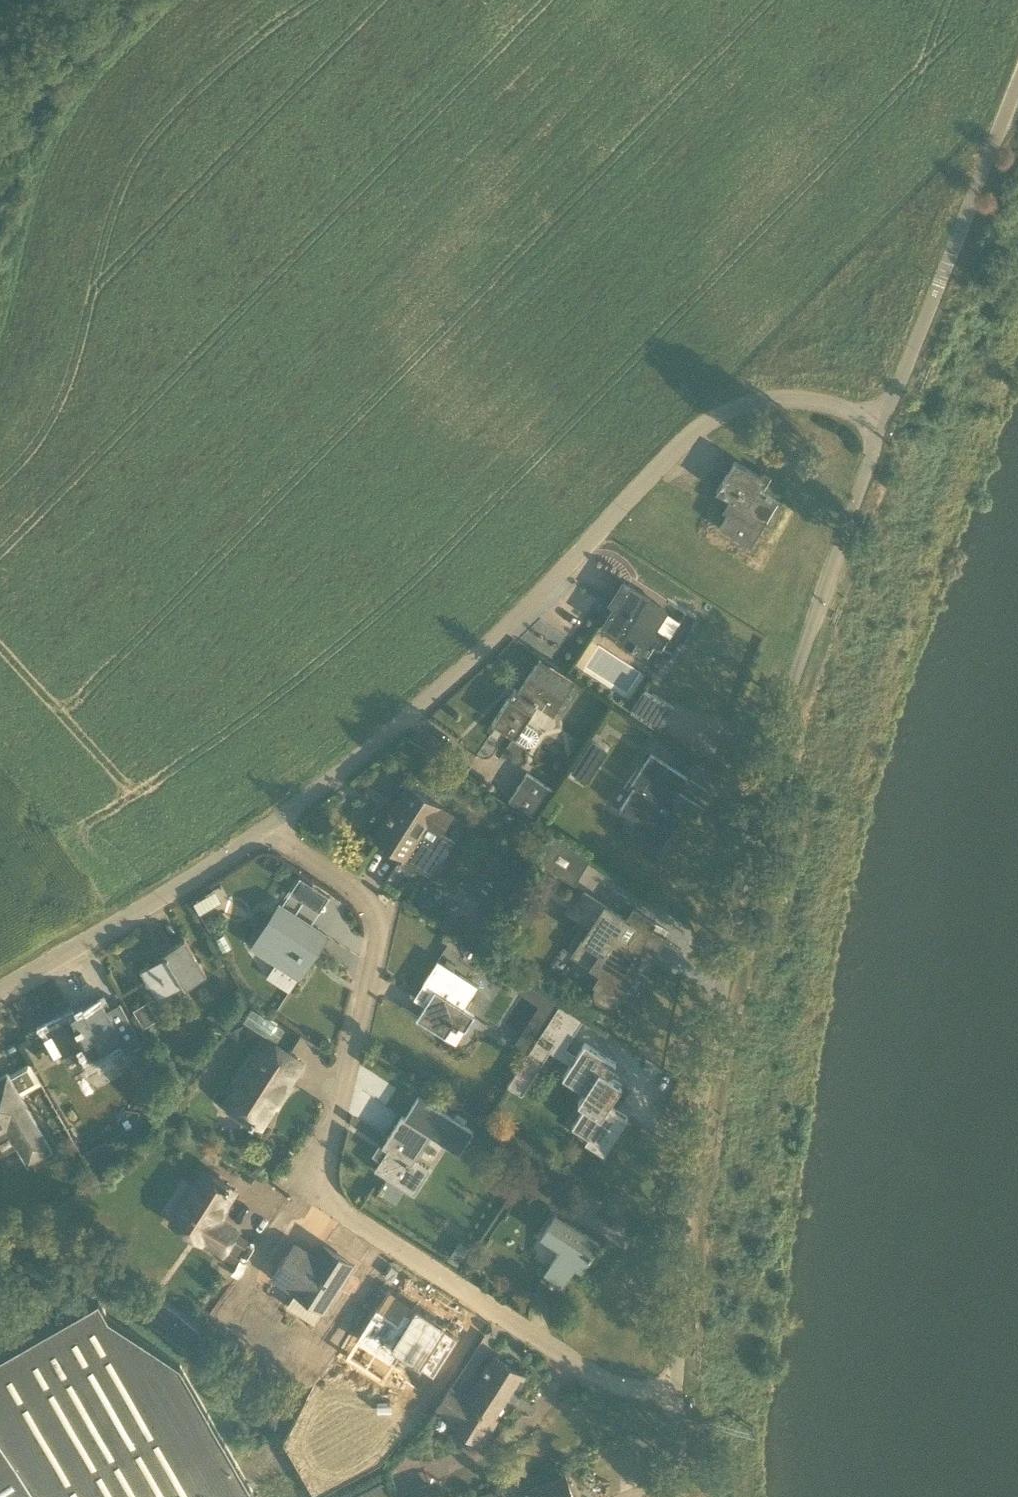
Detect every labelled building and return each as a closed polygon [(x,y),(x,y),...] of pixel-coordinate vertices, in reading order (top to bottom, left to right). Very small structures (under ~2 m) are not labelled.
[(766,494),(759,489),(765,479),(735,461),(717,491),(737,503),(730,515),(728,514),(719,528),(742,542),(750,529),(759,534),(778,501),(772,496),(766,494)] [(669,600),(665,607),(624,581),(616,592),(610,602),(615,605),(602,626),(648,656),(655,645),(661,650),(686,611),(669,600)] [(538,705),(554,716),(574,684),(539,661),(519,692),(521,693),(516,701),(509,697),(493,722),(527,744),(535,743),(538,737),(537,729),(527,723),(538,705)] [(645,689),(630,712),(658,730),(673,707),(645,689)] [(591,739),(571,771),(587,781),(608,749),(591,739)] [(673,790),(676,792),(686,776),(651,754),(633,782),(636,784),(620,809),(640,822),(637,827),(659,841),(676,816),(667,810),(669,806),(665,803),(673,790)] [(533,817),(551,789),(526,773),(508,801),(533,817)] [(389,817),(375,837),(404,856),(399,864),(410,872),(417,862),(421,865),(437,841),(434,838),(451,813),(408,786),(397,804),(402,807),(396,815),(390,811),(387,816),(389,817)] [(575,884),(591,858),(554,834),(538,860),(575,884)] [(540,910),(559,880),(544,871),(525,900),(540,910)] [(604,889),(600,896),(618,908),(622,901),(604,889)] [(632,908),(626,918),(584,891),(570,912),(590,925),(571,955),(600,974),(595,983),(620,999),(621,996),(632,1002),(648,977),(636,970),(643,959),(647,961),(662,937),(649,929),(653,921),(632,908)] [(306,942),(318,949),(327,935),(280,904),(252,946),(275,961),(266,977),(290,992),(299,977),(291,971),(303,952),(300,951),(306,942)] [(186,989),(205,978),(184,939),(164,951),(166,955),(140,971),(156,1002),(184,986),(186,989)] [(423,983),(434,990),(417,1017),(447,1037),(457,1022),(467,1029),(476,1015),(464,1007),(478,985),(438,960),(423,983)] [(148,1001),(133,1010),(140,1021),(155,1013),(148,1001)] [(128,1051),(143,1042),(120,1002),(106,1010),(101,1003),(85,1012),(77,1017),(74,1012),(46,1027),(62,1056),(75,1049),(88,1074),(100,1068),(103,1073),(114,1067),(104,1050),(122,1040),(128,1051)] [(546,1023),(537,1036),(558,1049),(566,1036),(546,1023)] [(245,1025),(228,1030),(231,1041),(248,1036),(245,1025)] [(260,1125),(302,1061),(267,1038),(227,1102),(238,1110),(236,1113),(253,1123),(254,1121),(260,1125)] [(585,1043),(563,1078),(586,1092),(580,1102),(585,1106),(572,1126),(594,1141),(615,1109),(608,1104),(622,1084),(608,1075),(615,1063),(585,1043)] [(30,1062),(9,1074),(8,1073),(0,1077),(0,1155),(2,1154),(19,1145),(29,1162),(51,1149),(21,1096),(43,1084),(30,1062)] [(412,1193),(429,1168),(415,1159),(431,1134),(402,1116),(382,1146),(387,1149),(374,1169),(412,1193)] [(203,1242),(222,1255),(233,1238),(237,1231),(217,1218),(235,1189),(204,1169),(172,1224),(203,1242)] [(585,1263),(599,1242),(556,1214),(541,1235),(561,1249),(543,1277),(560,1289),(579,1259),(585,1263)] [(316,1258),(294,1244),(284,1261),(271,1277),(295,1292),(322,1310),(324,1311),(342,1281),(353,1265),(324,1246),(316,1258)] [(226,1269),(218,1280),(229,1287),(236,1276),(226,1269)] [(182,1367),(110,1317),(100,1300),(0,1357),(0,1437),(39,1496),(243,1496),(253,1491),(182,1367)] [(376,1308),(356,1339),(360,1341),(360,1340),(395,1362),(401,1353),(417,1363),(417,1364),(420,1367),(447,1325),(443,1323),(443,1324),(425,1312),(420,1321),(405,1311),(398,1322),(376,1308)] [(189,1321),(178,1336),(188,1343),(199,1328),(189,1321)] [(524,1374),(495,1356),(488,1365),(486,1364),(484,1367),(486,1369),(483,1373),(469,1397),(451,1385),(438,1405),(455,1416),(453,1419),(482,1438),(496,1416),(488,1411),(515,1370),(523,1375),(524,1374)] [(0,1437),(0,1496),(39,1496),(0,1437)] [(577,1493),(573,1482),(568,1480),(566,1474),(528,1489),(529,1492),(525,1494),(523,1496),(575,1496),(577,1493)] [(405,1496),(435,1496),(429,1482),(403,1492),(405,1496)]
